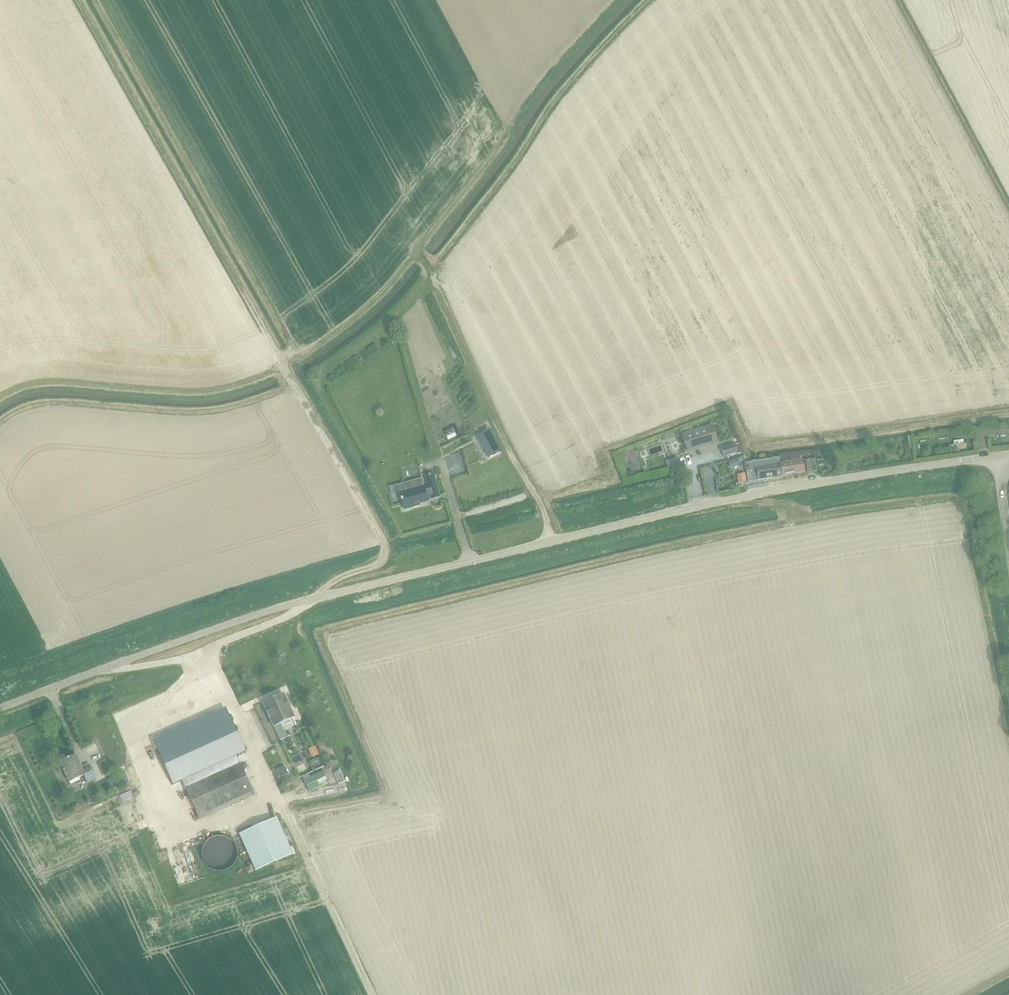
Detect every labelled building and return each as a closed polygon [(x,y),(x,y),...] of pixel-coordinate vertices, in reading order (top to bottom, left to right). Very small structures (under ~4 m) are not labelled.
[(683,435),(685,442),(688,452),(717,443),(712,426),(683,435)] [(477,436),(488,457),(500,451),(489,430),(477,436)] [(724,457),(737,453),(735,444),(721,448),(724,457)] [(781,476),(780,466),(778,458),(752,462),(754,470),(746,471),(748,481),(781,476)] [(816,471),(816,469),(824,468),(823,459),(815,460),(815,459),(805,461),(807,473),(816,471)] [(805,472),(803,462),(780,466),(781,476),(782,476),(782,475),(805,472)] [(437,480),(445,479),(443,469),(436,471),(437,480)] [(625,473),(628,479),(635,475),(632,469),(625,473)] [(405,482),(389,487),(392,496),(400,494),(404,509),(414,506),(414,505),(428,501),(427,499),(430,499),(431,499),(440,497),(433,473),(424,475),(427,487),(424,488),(424,486),(408,491),(405,482)] [(263,703),(267,712),(280,740),(286,738),(279,724),(294,717),(283,694),(263,703)] [(229,715),(156,748),(173,785),(245,752),(229,715)] [(60,762),(64,771),(70,783),(84,776),(87,783),(96,779),(89,764),(82,768),(76,755),(60,762)] [(294,760),(284,764),(288,773),(298,768),(294,760)] [(253,791),(240,763),(185,788),(198,816),(253,791)] [(275,769),(279,777),(287,774),(284,765),(275,769)] [(304,781),(308,791),(327,782),(323,772),(304,781)] [(125,773),(116,776),(120,786),(129,783),(125,773)] [(255,872),(293,855),(277,818),(239,834),(255,872)] [(170,837),(175,835),(172,825),(166,827),(170,837)] [(217,836),(211,838),(208,839),(207,841),(205,843),(204,845),(203,847),(202,852),(202,854),(202,857),(202,859),(203,862),(205,864),(207,866),(209,868),(212,870),(214,870),(217,872),(220,871),(224,871),(228,869),(231,867),(234,864),(236,861),(237,856),(237,853),(236,849),(235,845),(233,842),(231,840),(228,839),(226,837),(223,836),(217,836)] [(323,865),(317,867),(322,879),(327,877),(323,865)]
